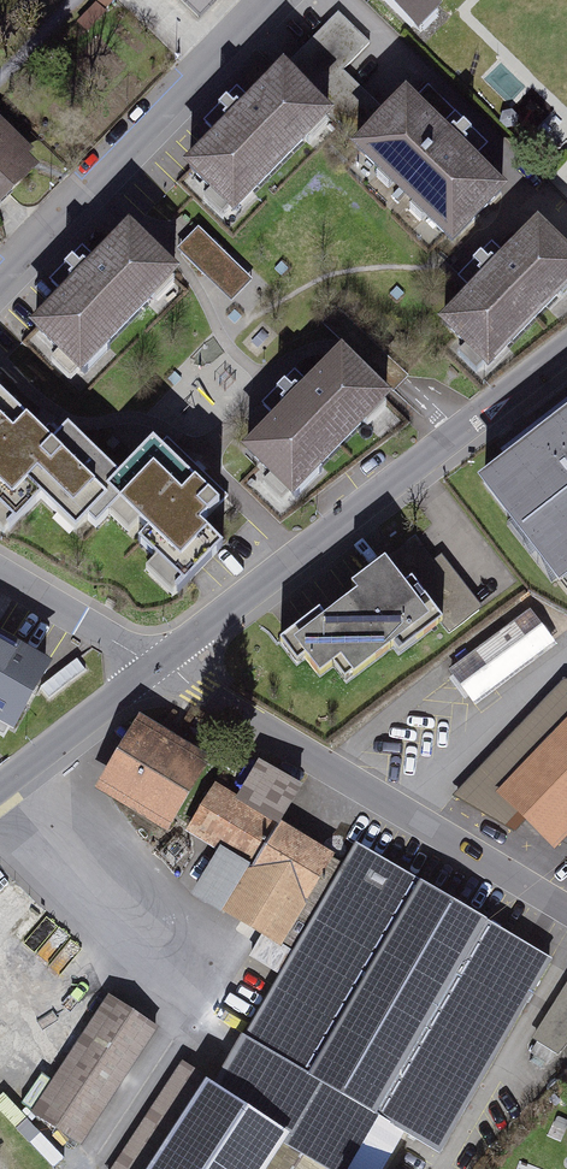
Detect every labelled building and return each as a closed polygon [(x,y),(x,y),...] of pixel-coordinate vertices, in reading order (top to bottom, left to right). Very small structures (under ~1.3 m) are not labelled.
[(197,19),(216,0),(178,0),(197,19)] [(436,0),(388,0),(413,24),(436,0)] [(239,213),(327,117),(281,74),(193,170),(239,213)] [(451,239),(500,188),(409,102),(361,153),(451,239)] [(32,161),(0,131),(0,194),(32,161)] [(85,372),(181,268),(130,222),(35,326),(85,372)] [(566,284),(566,254),(539,228),(446,329),(489,369),(566,284)] [(298,500),(390,399),(341,354),(248,455),(298,500)] [(120,477),(68,427),(51,445),(33,427),(0,396),(0,508),(17,524),(41,499),(56,513),(68,501),(96,527),(120,502),(149,531),(139,542),(185,586),(223,546),(201,525),(219,506),(187,475),(153,442),(120,477)] [(566,573),(566,419),(484,483),(559,579),(566,573)] [(416,595),(397,571),(366,595),(372,602),(337,629),(329,620),(292,649),(311,672),(319,666),(333,685),(345,675),(356,688),(365,681),(368,685),(405,657),(410,664),(455,629),(424,589),(416,595)] [(560,649),(536,617),(453,678),(477,710),(560,649)] [(15,730),(50,667),(0,639),(0,722),(15,730)] [(461,805),(522,841),(533,829),(560,856),(566,848),(566,695),(461,805)] [(220,766),(147,724),(102,800),(176,842),(220,766)] [(191,840),(223,859),(226,854),(262,875),(287,832),(238,804),(240,799),(221,789),(191,840)] [(262,875),(234,922),(296,956),(348,867),(287,832),(262,875)] [(213,1085),(179,1064),(115,1168),(348,1168),(380,1116),(438,1151),(553,962),(363,847),(247,1037),(244,1035),(213,1085)] [(223,859),(199,901),(234,922),(262,875),(226,854),(223,859)] [(534,1037),(563,1056),(566,1050),(566,984),(534,1037)] [(164,1037),(114,1003),(38,1116),(87,1150),(164,1037)]
